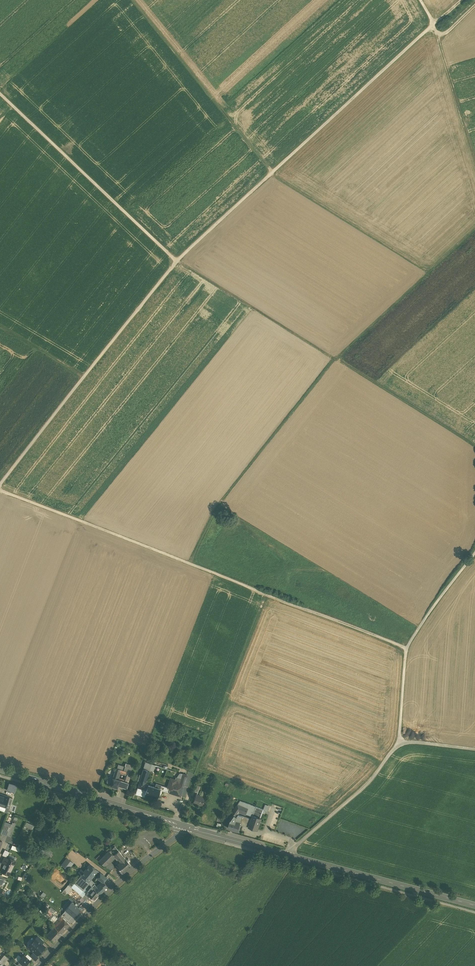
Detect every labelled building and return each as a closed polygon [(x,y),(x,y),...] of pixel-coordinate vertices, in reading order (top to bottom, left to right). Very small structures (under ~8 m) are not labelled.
[(127,758),(120,756),(117,768),(120,769),(123,770),(126,763),(126,760),(127,758)] [(128,764),(126,763),(123,770),(128,771),(130,772),(132,765),(128,764)] [(143,769),(137,787),(146,790),(148,785),(144,783),(148,770),(143,769)] [(177,784),(169,781),(167,787),(161,785),(160,788),(162,789),(162,790),(169,792),(173,793),(180,796),(187,775),(183,774),(180,785),(176,784),(177,784)] [(113,777),(110,784),(110,785),(117,788),(118,785),(119,786),(121,780),(117,779),(113,777)] [(7,790),(15,792),(17,786),(9,783),(7,790)] [(160,788),(148,785),(146,790),(145,794),(157,798),(159,792),(160,788)] [(146,790),(137,787),(135,793),(144,796),(145,794),(146,790)] [(0,794),(0,804),(1,805),(2,804),(6,805),(9,798),(9,797),(0,794)] [(204,798),(196,795),(193,802),(201,805),(203,800),(204,798)] [(240,801),(228,819),(229,819),(231,820),(236,815),(239,811),(253,816),(256,807),(240,801)] [(256,807),(253,816),(251,819),(249,827),(257,830),(261,818),(260,818),(263,809),(256,807)] [(236,815),(231,820),(230,824),(228,828),(238,830),(240,824),(242,815),(238,814),(237,816),(236,815)] [(250,818),(242,815),(240,824),(249,827),(251,819),(250,819),(250,818)] [(125,858),(115,846),(110,850),(113,853),(119,859),(120,862),(125,858)] [(51,852),(44,847),(40,851),(48,857),(51,852)] [(108,850),(98,861),(105,865),(108,862),(114,856),(113,854),(109,851),(108,850)] [(6,865),(3,871),(9,874),(15,861),(5,857),(2,863),(6,865)] [(73,863),(67,858),(62,865),(68,870),(73,863)] [(126,860),(125,858),(120,862),(116,865),(122,872),(131,865),(126,860)] [(89,864),(84,871),(82,870),(81,870),(79,872),(79,873),(81,874),(80,875),(81,876),(88,882),(90,879),(97,870),(89,864)] [(107,877),(100,872),(97,877),(103,881),(103,882),(107,877)] [(81,876),(74,883),(80,888),(86,880),(81,876)] [(88,882),(86,880),(80,888),(83,890),(85,888),(87,890),(90,892),(94,888),(92,886),(90,884),(88,882)] [(103,881),(97,887),(94,883),(92,886),(94,888),(98,894),(99,894),(107,886),(103,882),(103,881)] [(90,892),(88,894),(94,899),(98,894),(94,888),(90,892)] [(82,903),(87,907),(90,903),(86,899),(82,903)] [(79,909),(71,902),(66,909),(66,910),(73,915),(73,916),(79,909)] [(73,915),(66,910),(62,915),(68,920),(73,915)] [(53,913),(49,918),(53,922),(57,917),(53,913)] [(57,923),(54,926),(61,933),(70,924),(63,918),(60,920),(57,923)] [(53,928),(47,934),(54,941),(61,933),(54,926),(53,928)] [(44,940),(38,935),(35,938),(36,939),(36,938),(41,943),(44,940)] [(41,943),(36,938),(36,939),(29,946),(29,947),(29,949),(31,950),(33,950),(37,954),(44,946),(41,943)] [(0,960),(0,965),(2,965),(8,958),(4,954),(0,960)] [(21,957),(18,960),(20,962),(24,965),(30,960),(29,960),(25,956),(24,954),(21,957)] [(92,955),(85,961),(89,965),(101,965),(97,960),(92,955)]
